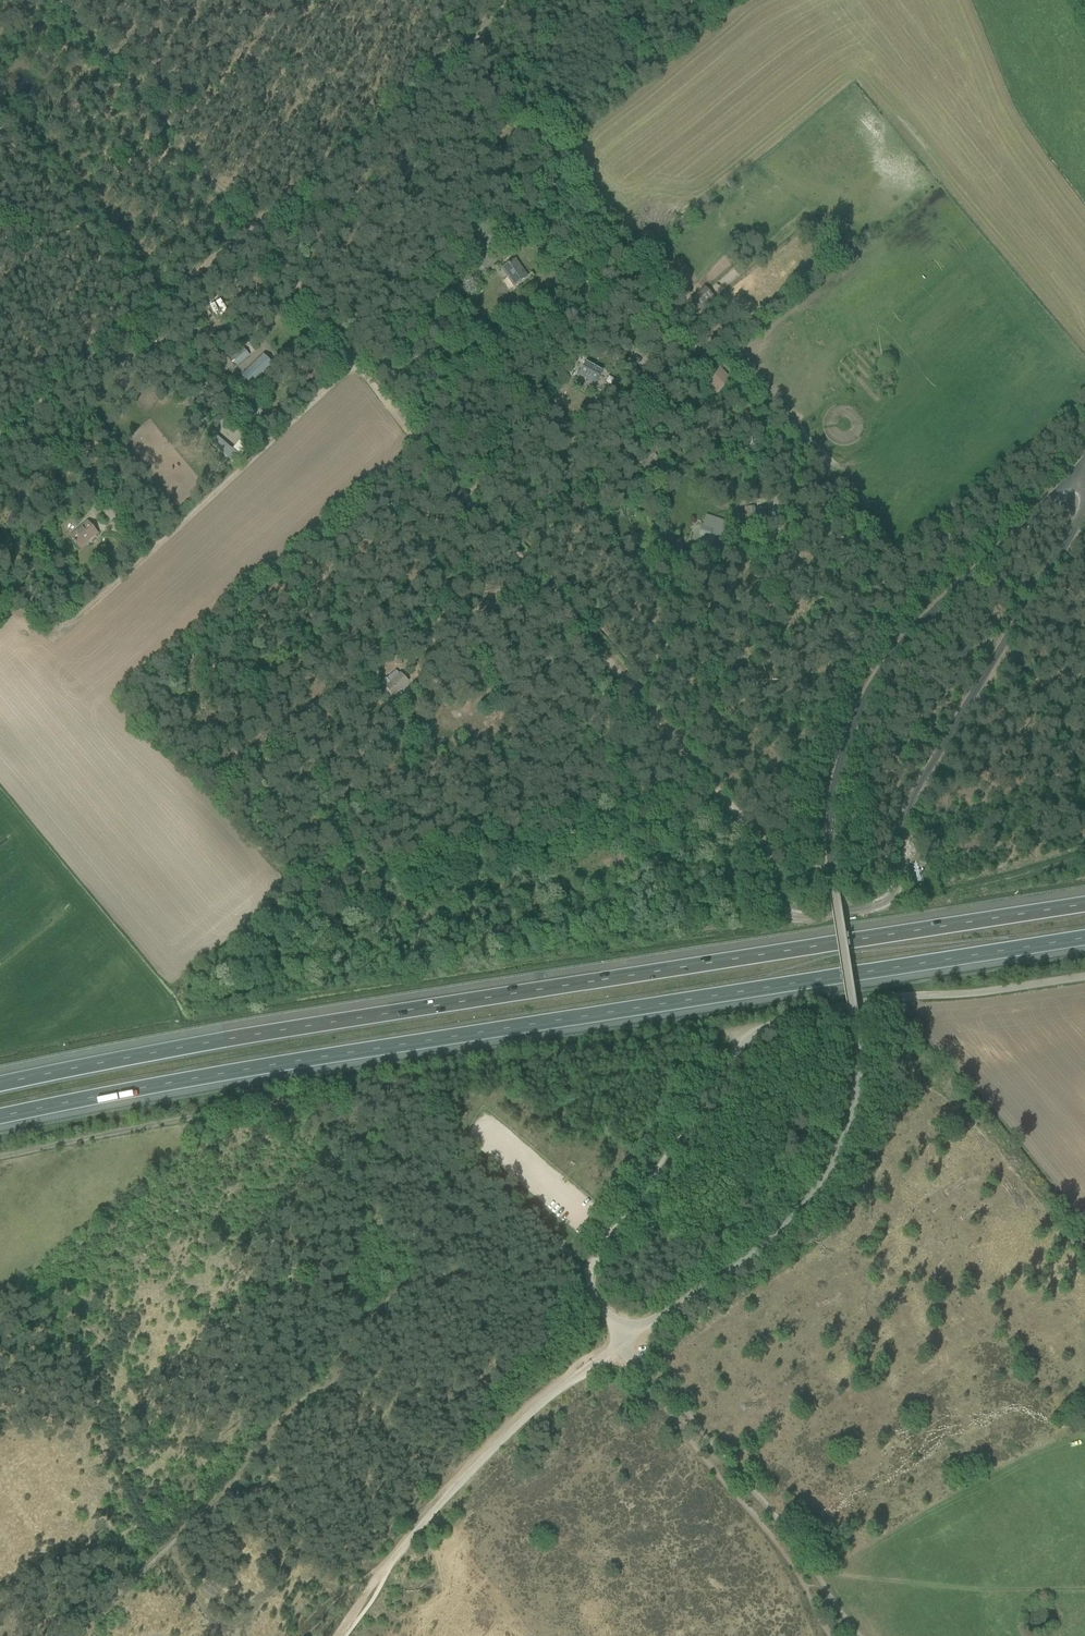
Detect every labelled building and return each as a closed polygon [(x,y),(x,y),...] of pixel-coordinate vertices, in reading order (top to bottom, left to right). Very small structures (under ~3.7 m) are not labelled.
[(551,249),(543,252),(546,262),(554,259),(551,249)] [(513,260),(512,261),(501,269),(513,286),(526,278),(513,260)] [(686,305),(694,314),(713,298),(705,289),(686,305)] [(635,337),(620,323),(616,328),(631,342),(635,337)] [(249,356),(243,348),(231,358),(228,354),(222,359),(231,370),(249,356)] [(262,356),(241,376),(250,385),(271,365),(262,356)] [(583,367),(580,365),(575,373),(594,384),(598,378),(599,379),(600,378),(598,377),(602,372),(586,362),(583,367)] [(720,367),(705,380),(716,393),(731,381),(720,367)] [(205,412),(199,416),(199,423),(205,425),(212,422),(212,415),(205,412)] [(260,428),(255,424),(232,450),(239,457),(249,445),(247,444),(260,428)] [(120,469),(112,459),(106,464),(114,474),(120,469)] [(719,537),(724,533),(728,522),(705,515),(695,547),(711,552),(716,536),(719,537)] [(80,549),(85,544),(96,535),(86,523),(70,537),(80,549)] [(381,683),(392,695),(407,681),(400,673),(390,683),(386,678),(381,683)]
